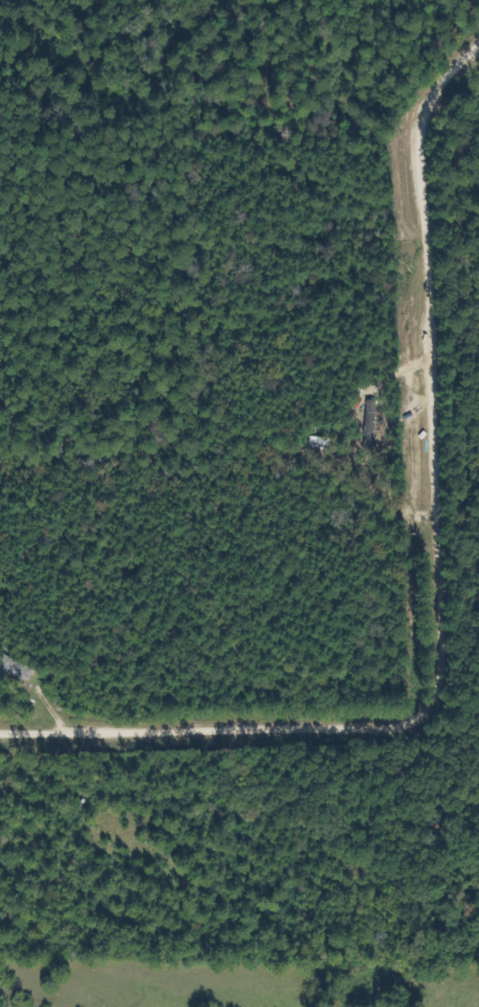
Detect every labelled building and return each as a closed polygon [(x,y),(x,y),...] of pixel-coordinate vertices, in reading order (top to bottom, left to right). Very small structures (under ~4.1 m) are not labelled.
[(30,673),(0,652),(0,677),(18,690),(30,673)]
